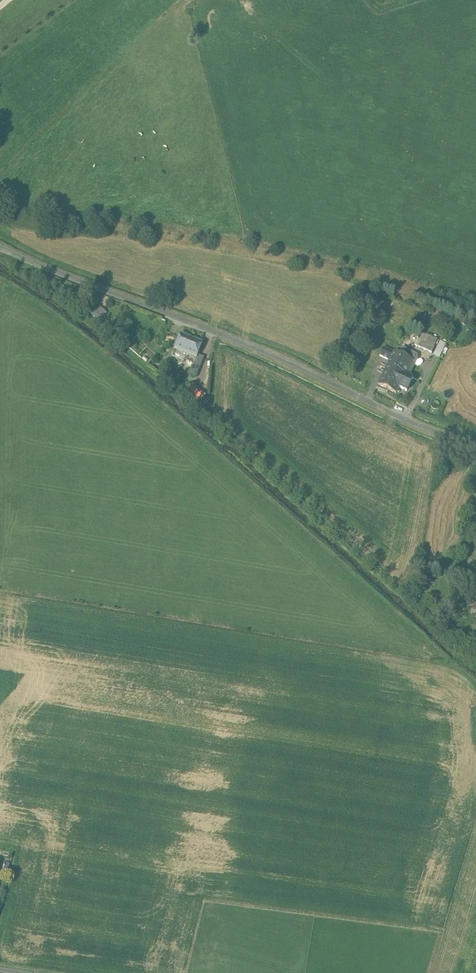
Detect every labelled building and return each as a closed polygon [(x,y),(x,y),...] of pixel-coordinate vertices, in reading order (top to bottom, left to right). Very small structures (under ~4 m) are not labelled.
[(101,306),(92,313),(98,320),(107,313),(101,306)] [(415,346),(419,348),(420,348),(425,350),(430,338),(420,333),(415,346)] [(203,344),(181,335),(176,349),(196,358),(197,358),(197,356),(203,344)] [(430,338),(427,345),(425,350),(432,353),(437,341),(430,338)] [(440,357),(446,343),(440,340),(434,355),(440,357)] [(391,360),(378,385),(396,393),(397,393),(399,387),(407,391),(413,378),(409,376),(418,358),(417,355),(403,348),(400,354),(395,352),(385,348),(381,355),(391,360)] [(196,358),(176,349),(172,357),(188,363),(187,365),(191,366),(193,366),(196,358)] [(203,358),(197,356),(197,358),(196,358),(193,366),(191,366),(188,374),(197,377),(203,358)] [(195,386),(192,389),(190,392),(196,398),(202,392),(195,386)] [(185,397),(188,400),(191,403),(196,398),(190,392),(185,397)] [(201,401),(205,396),(205,395),(202,392),(197,397),(201,401)] [(0,864),(0,875),(8,876),(8,870),(3,870),(3,864),(0,864)]
